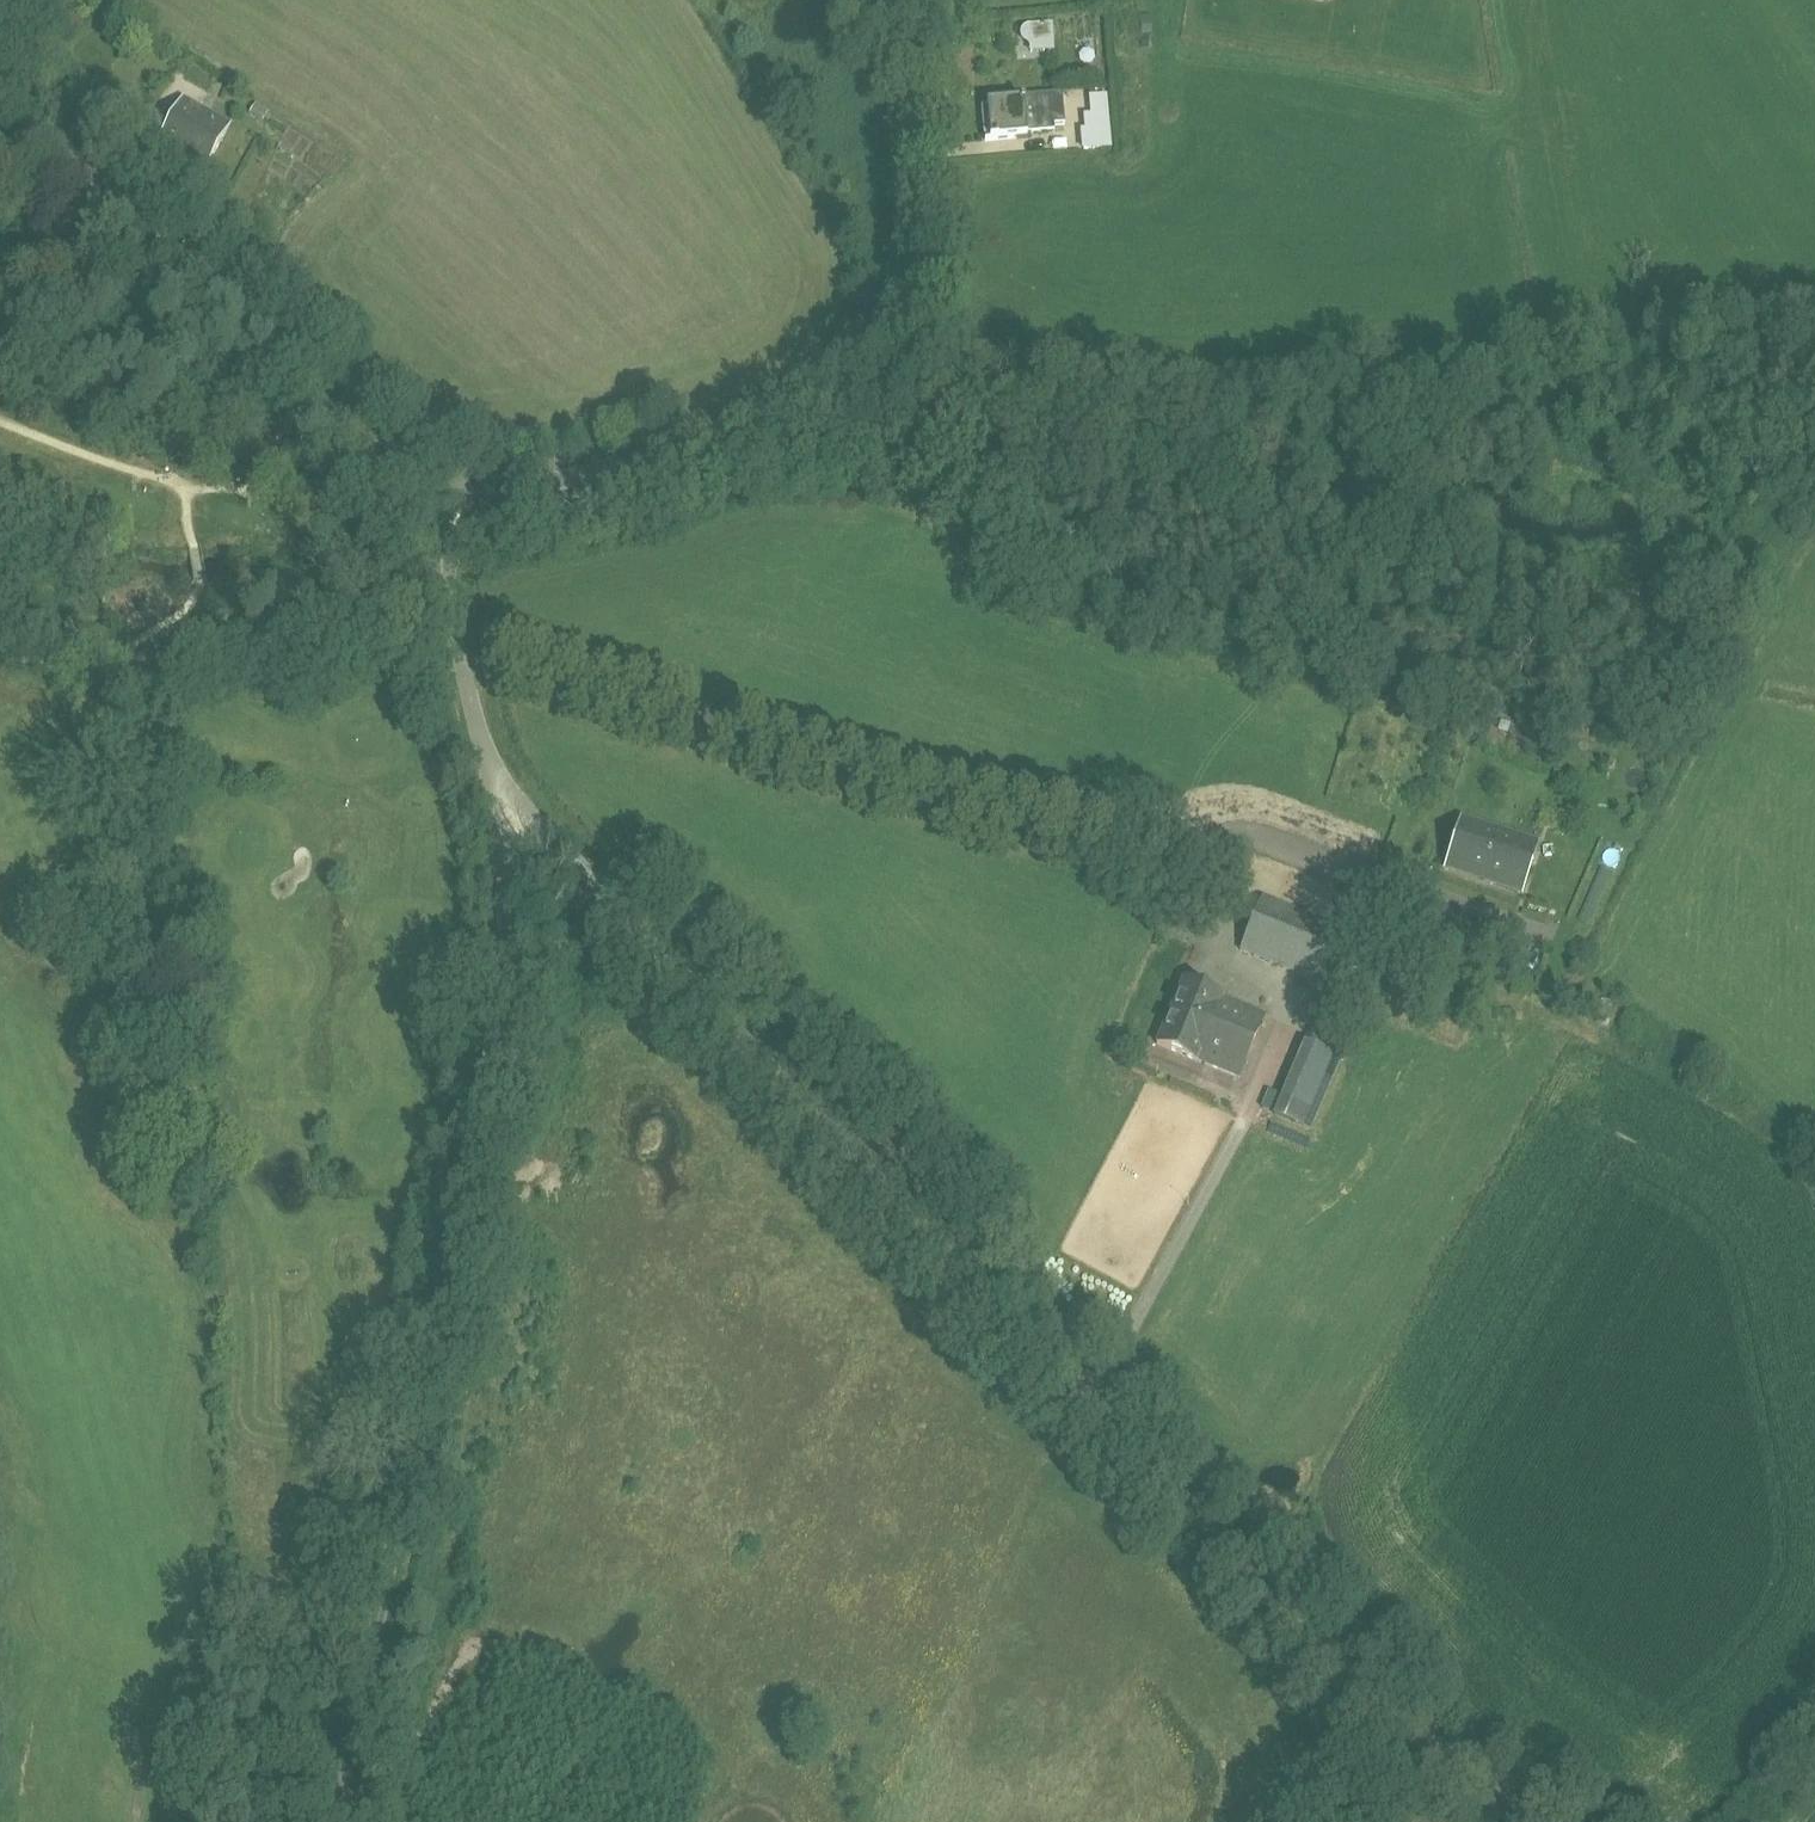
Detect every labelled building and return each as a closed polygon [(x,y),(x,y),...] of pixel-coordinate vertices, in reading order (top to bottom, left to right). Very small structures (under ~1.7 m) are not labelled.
[(1142,32),(1151,31),(1153,31),(1152,18),(1152,14),(1150,14),(1141,15),(1142,31),(1142,32)] [(1052,25),(1029,26),(1028,26),(1027,27),(1026,27),(1025,28),(1024,29),(1024,30),(1023,31),(1023,32),(1023,33),(1024,34),(1024,35),(1025,36),(1026,37),(1027,37),(1029,38),(1030,38),(1031,51),(1053,49),(1052,25)] [(1019,100),(987,103),(990,139),(1027,136),(1027,133),(1054,130),(1054,124),(1065,124),(1062,93),(1018,97),(1019,100)] [(1087,130),(1082,131),(1084,148),(1110,146),(1106,95),(1091,97),(1093,115),(1086,116),(1087,130)] [(230,124),(183,98),(158,144),(205,170),(230,124)] [(262,122),(269,111),(270,110),(264,107),(257,102),(250,114),(262,122)] [(927,386),(925,374),(918,375),(920,387),(927,386)] [(1462,818),(1447,866),(1521,890),(1537,842),(1462,818)] [(1263,896),(1240,950),(1320,983),(1342,930),(1263,896)] [(1223,996),(1183,979),(1156,1043),(1196,1060),(1238,1077),(1264,1014),(1223,997),(1223,996)] [(1304,1043),(1282,1096),(1317,1111),(1340,1058),(1304,1043)]
